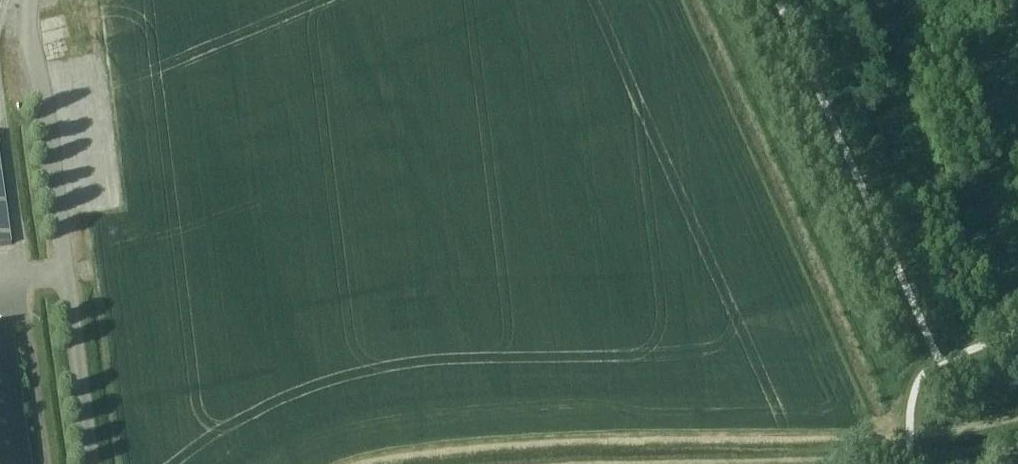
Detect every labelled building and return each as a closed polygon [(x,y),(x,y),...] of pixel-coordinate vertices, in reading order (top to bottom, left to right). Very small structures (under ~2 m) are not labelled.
[(0,164),(0,246),(11,244),(0,164)] [(12,324),(0,325),(0,463),(31,463),(12,324)]
